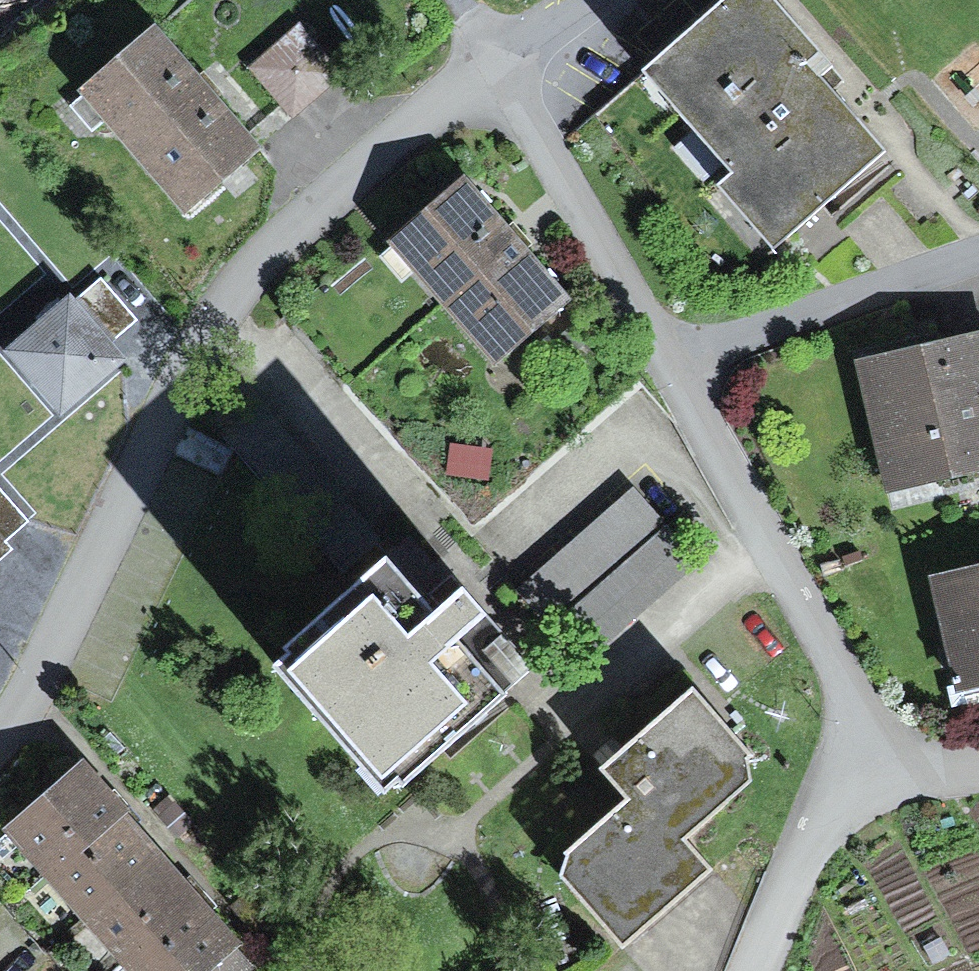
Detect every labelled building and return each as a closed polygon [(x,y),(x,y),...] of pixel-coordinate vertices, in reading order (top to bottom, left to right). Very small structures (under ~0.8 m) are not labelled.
[(673,67),(748,155),(731,170),(801,254),(913,161),(839,73),(850,64),(796,0),(753,0),(673,67)] [(305,13),(256,56),(302,109),(352,66),(305,13)] [(171,35),(87,105),(193,230),(276,161),(171,35)] [(536,231),(484,170),(403,238),(455,299),(536,231)] [(587,292),(536,231),(455,299),(506,360),(587,292)] [(79,300),(13,358),(72,427),(139,369),(79,300)] [(858,365),(889,488),(978,465),(978,335),(858,365)] [(0,471),(0,561),(22,543),(11,529),(34,510),(0,471)] [(528,579),(562,618),(586,596),(599,610),(686,532),(640,480),(528,579)] [(386,552),(283,644),(289,651),(272,663),(385,791),(399,779),(403,785),(506,691),(459,637),(488,612),(462,582),(434,608),(386,552)] [(945,582),(974,689),(978,688),(978,573),(945,582)] [(697,673),(605,757),(631,785),(573,838),(545,863),(629,954),(734,859),(704,827),(777,760),(697,673)] [(129,800),(90,755),(21,815),(61,860),(129,800)] [(169,844),(129,800),(61,860),(100,904),(169,844)] [(208,889),(169,844),(100,904),(139,949),(208,889)] [(208,889),(139,949),(159,970),(204,970),(247,933),(208,889)]
